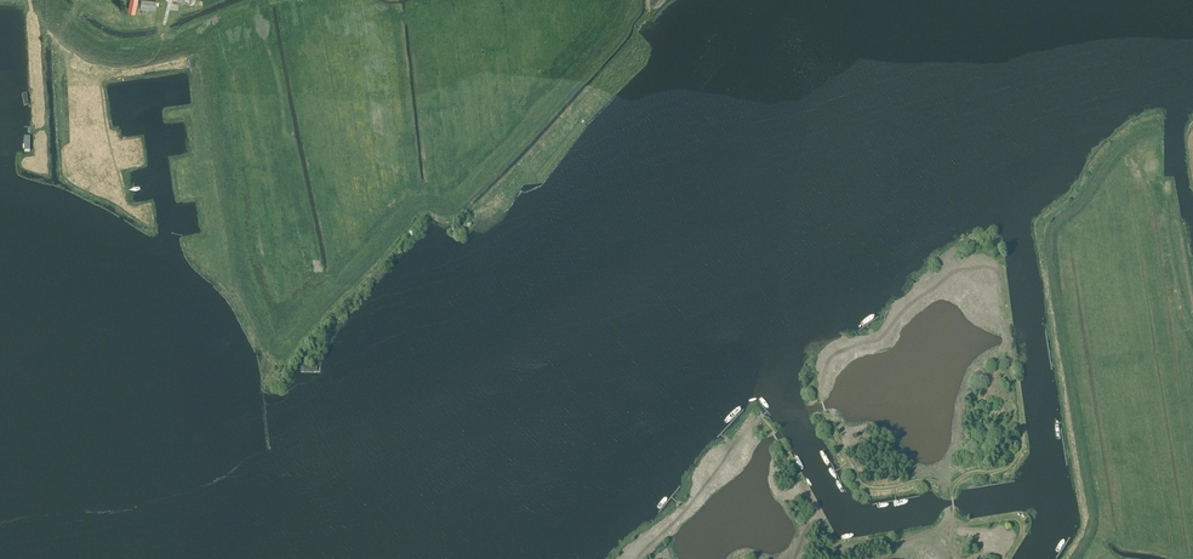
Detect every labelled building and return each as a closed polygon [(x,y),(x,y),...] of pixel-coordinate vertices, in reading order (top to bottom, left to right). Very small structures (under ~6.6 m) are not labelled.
[(138,0),(130,0),(128,12),(135,13),(138,0)] [(156,0),(155,0),(141,0),(140,9),(155,11),(156,0)] [(127,107),(117,108),(120,128),(130,126),(127,107)] [(147,175),(137,176),(140,196),(150,195),(147,175)] [(187,207),(177,209),(180,228),(190,227),(187,207)]
